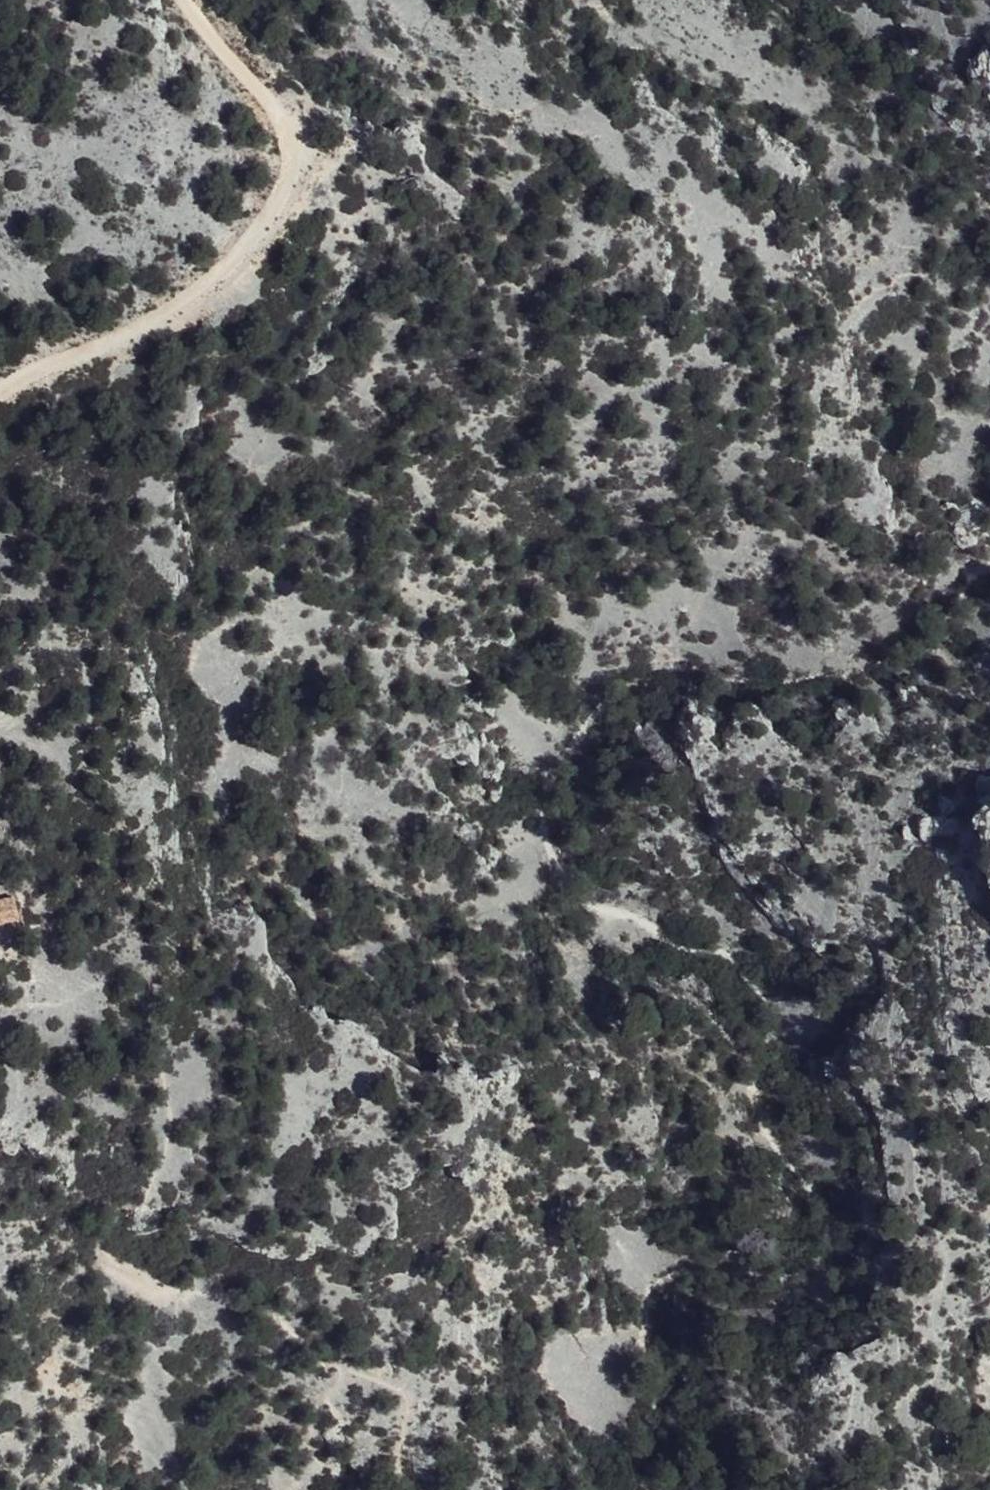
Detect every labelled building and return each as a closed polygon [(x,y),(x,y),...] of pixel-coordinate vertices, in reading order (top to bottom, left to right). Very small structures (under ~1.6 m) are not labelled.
[(0,899),(0,927),(19,922),(13,896),(0,899)]
